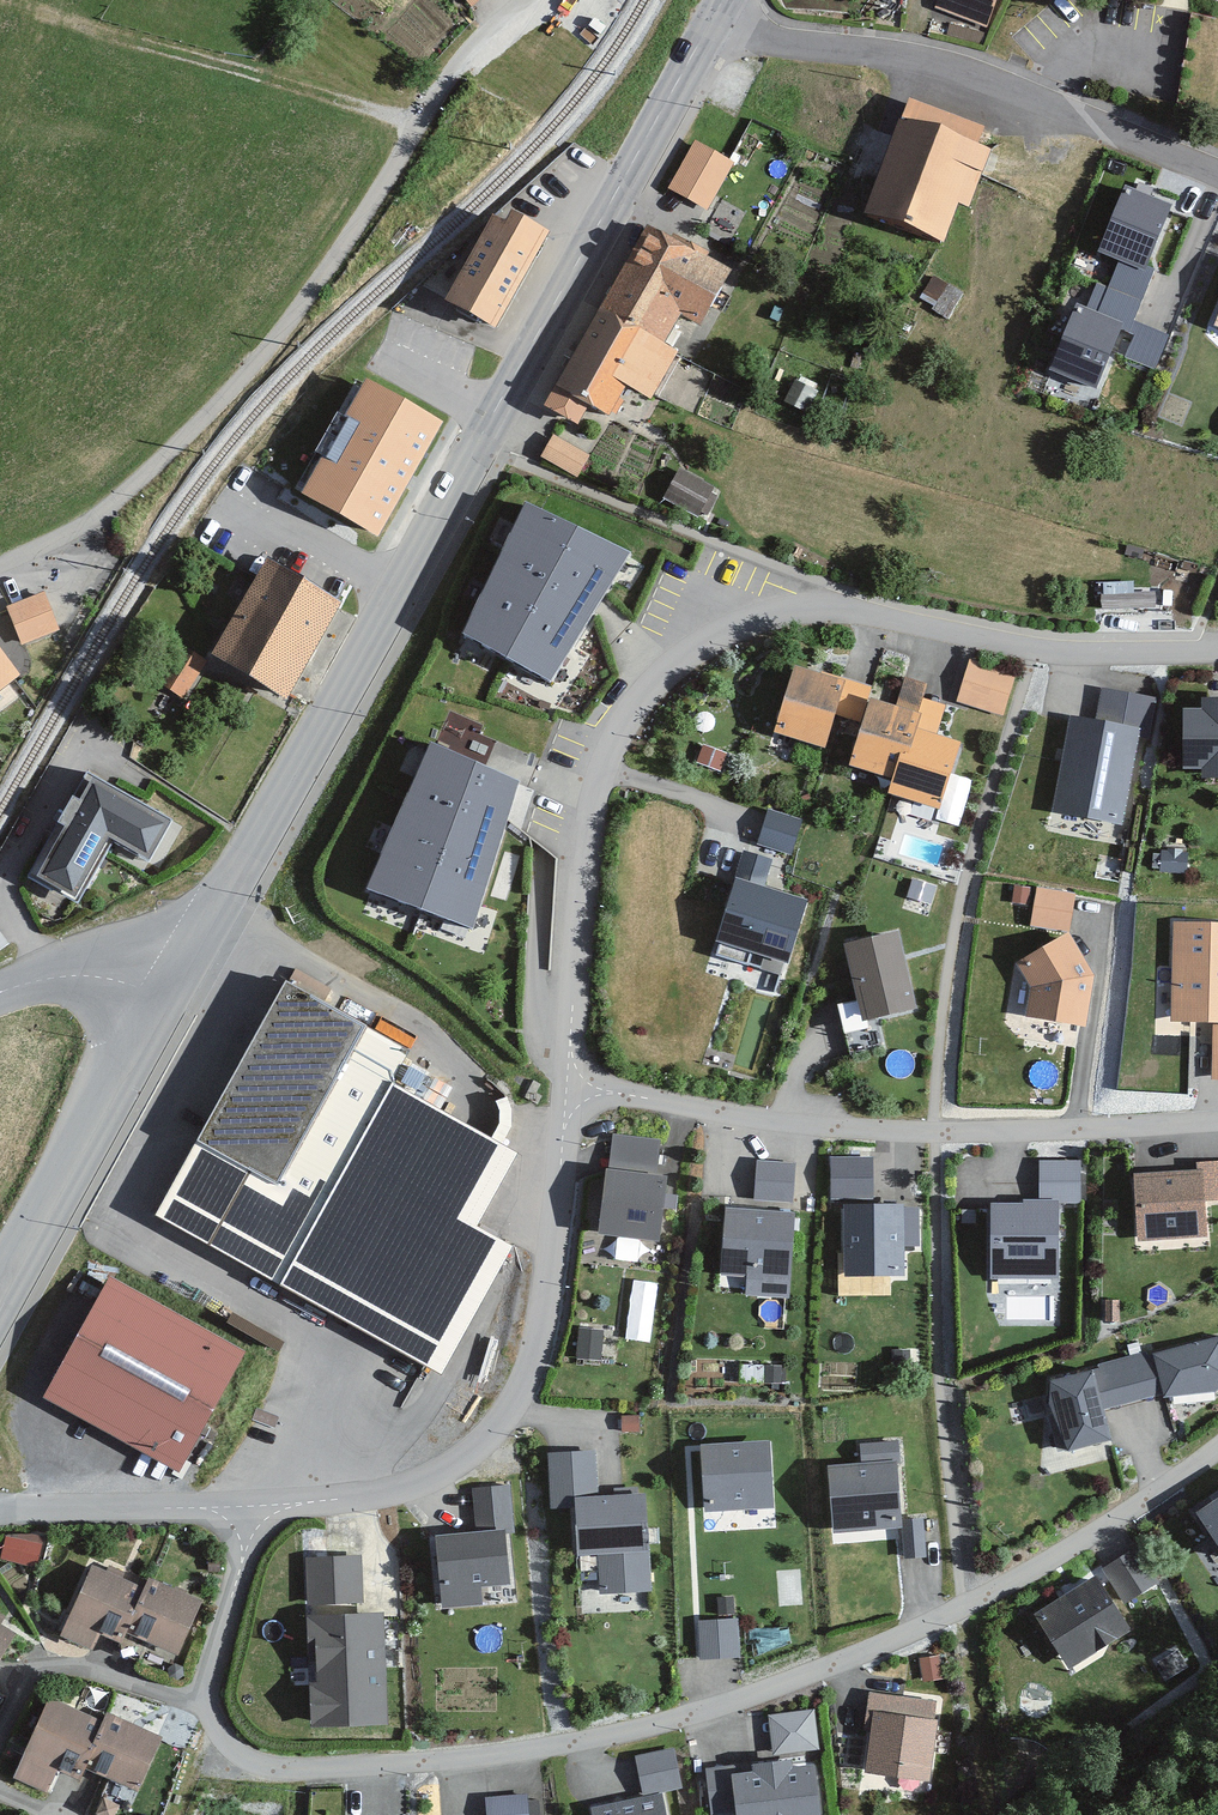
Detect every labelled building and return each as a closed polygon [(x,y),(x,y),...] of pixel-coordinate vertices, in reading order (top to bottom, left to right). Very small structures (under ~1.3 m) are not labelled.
[(934,6),(986,25),(996,0),(937,0),(934,6)] [(978,144),(985,127),(908,98),(864,212),(944,243),(959,203),(971,207),(992,149),(978,144)] [(730,160),(693,138),(664,186),(700,208),(730,160)] [(1125,185),(1098,252),(1119,260),(1146,271),(1148,265),(1173,205),(1125,185)] [(495,325),(547,232),(512,212),(507,220),(494,213),(446,298),(495,325)] [(733,270),(642,221),(597,305),(660,340),(676,311),(703,326),(733,270)] [(1146,271),(1119,260),(1098,312),(1125,323),(1122,329),(1136,335),(1127,357),(1156,369),(1170,335),(1135,321),(1157,269),(1148,265),(1146,271)] [(1122,329),(1125,323),(1098,312),(1077,302),(1047,369),(1095,390),(1122,329)] [(647,400),(674,349),(587,305),(544,387),(601,417),(618,385),(647,400)] [(359,374),(294,487),(376,534),(441,421),(359,374)] [(556,428),(542,454),(579,473),(593,447),(556,428)] [(707,514),(718,481),(678,467),(666,500),(707,514)] [(624,556),(527,506),(457,640),(555,691),(624,556)] [(339,601),(265,557),(208,651),(283,695),(339,601)] [(45,588),(8,603),(24,642),(61,626),(45,588)] [(1016,669),(964,657),(953,703),(1006,715),(1016,669)] [(815,753),(838,684),(787,668),(765,737),(815,753)] [(1149,695),(1078,679),(1045,821),(1117,837),(1149,695)] [(1171,695),(1173,774),(1217,773),(1217,694),(1171,695)] [(904,714),(862,700),(839,764),(881,779),(904,714)] [(955,747),(908,729),(883,794),(930,812),(955,747)] [(527,783),(428,745),(371,891),(469,930),(527,783)] [(126,796),(93,780),(45,874),(78,890),(109,828),(150,849),(167,817),(126,796)] [(760,842),(794,850),(803,814),(769,806),(760,842)] [(810,902),(730,876),(709,942),(789,968),(810,902)] [(1063,926),(1067,892),(1031,887),(1026,921),(1063,926)] [(1168,920),(1166,1018),(1217,1019),(1217,921),(1168,920)] [(10,939),(0,926),(0,947),(10,939)] [(916,1012),(898,930),(833,944),(850,1026),(916,1012)] [(1089,975),(1062,935),(1008,961),(1027,986),(1022,1014),(1081,1024),(1089,975)] [(260,1277),(395,1049),(277,980),(143,1208),(260,1277)] [(524,1154),(381,1081),(265,1281),(432,1369),(518,1205),(524,1154)] [(830,1193),(874,1194),(876,1152),(831,1151),(830,1193)] [(795,1198),(796,1157),(757,1156),(756,1197),(795,1198)] [(1207,1240),(1199,1165),(1126,1172),(1133,1247),(1207,1240)] [(662,1240),(670,1179),(595,1169),(587,1230),(662,1240)] [(1051,1199),(984,1199),(984,1278),(1051,1277),(1051,1199)] [(790,1291),(799,1212),(722,1204),(714,1283),(790,1291)] [(910,1204),(839,1207),(842,1282),(912,1280),(910,1204)] [(176,1469),(240,1355),(97,1275),(33,1389),(176,1469)] [(597,1354),(598,1326),(582,1326),(581,1354),(597,1354)] [(1152,1350),(1162,1396),(1217,1384),(1217,1336),(1152,1350)] [(1156,1391),(1144,1350),(1092,1366),(1104,1406),(1156,1391)] [(1107,1441),(1086,1364),(1036,1378),(1057,1455),(1107,1441)] [(779,1527),(774,1442),(694,1446),(698,1531),(779,1527)] [(900,1533),(891,1452),(818,1460),(826,1541),(900,1533)] [(516,1602),(511,1488),(420,1492),(425,1606),(516,1602)] [(646,1489),(564,1491),(566,1558),(588,1557),(590,1594),(650,1592),(646,1489)] [(1193,1517),(1217,1552),(1217,1499),(1193,1517)] [(1159,1580),(1142,1547),(1109,1564),(1126,1596),(1159,1580)] [(357,1554),(307,1557),(310,1602),(360,1599),(357,1554)] [(126,1581),(78,1560),(48,1631),(95,1651),(126,1581)] [(1132,1631),(1097,1569),(1028,1607),(1063,1670),(1132,1631)] [(195,1601),(140,1576),(115,1629),(170,1655),(195,1601)] [(383,1712),(380,1614),(305,1616),(308,1714),(383,1712)] [(738,1619),(698,1622),(701,1661),(741,1658),(738,1619)] [(0,1623),(0,1654),(14,1633),(0,1623)] [(939,1700),(875,1691),(862,1778),(926,1787),(939,1700)] [(83,1717),(39,1697),(5,1773),(48,1793),(83,1717)] [(768,1717),(773,1755),(818,1749),(813,1711),(768,1717)] [(152,1738),(99,1713),(74,1766),(126,1791),(152,1738)] [(682,1782),(672,1748),(631,1760),(640,1794),(682,1782)] [(706,1773),(711,1814),(715,1814),(733,1813),(734,1814),(821,1814),(815,1760),(706,1773)] [(530,1794),(482,1796),(483,1814),(531,1814),(530,1794)] [(659,1795),(580,1813),(581,1814),(663,1814),(659,1795)]
